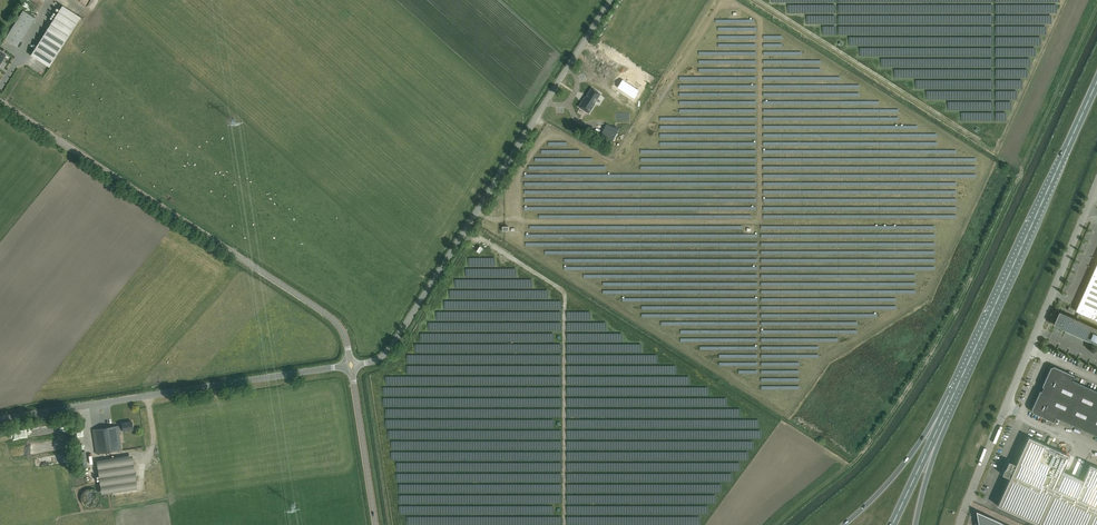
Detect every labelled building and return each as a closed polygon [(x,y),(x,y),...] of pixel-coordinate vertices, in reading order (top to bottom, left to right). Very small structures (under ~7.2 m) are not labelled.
[(81,17),(62,5),(30,55),(49,67),(81,17)] [(34,17),(23,10),(5,39),(16,46),(34,17)] [(0,51),(0,65),(4,67),(8,60),(3,57),(5,55),(0,51)] [(585,97),(579,106),(589,113),(595,103),(594,103),(600,93),(592,88),(585,98),(585,97)] [(579,122),(584,114),(567,102),(561,112),(569,117),(570,116),(579,122)] [(1075,311),(1078,312),(1075,319),(1060,312),(1061,312),(1056,321),(1054,321),(1055,321),(1054,324),(1055,324),(1055,325),(1054,325),(1096,344),(1096,328),(1077,320),(1080,313),(1096,321),(1096,263),(1075,311)] [(1055,417),(1072,380),(1074,376),(1054,366),(1051,368),(1032,409),(1033,412),(1053,421),(1055,417)] [(1096,436),(1096,391),(1072,380),(1055,417),(1096,436)] [(133,429),(131,421),(121,423),(122,425),(117,426),(92,429),(96,454),(121,450),(118,431),(122,430),(123,431),(133,429)] [(1028,437),(1016,464),(1008,461),(1008,462),(1007,463),(1007,465),(1006,466),(1006,467),(1004,469),(1004,471),(1003,471),(1003,473),(1002,474),(1004,475),(1010,478),(998,505),(1041,524),(1096,524),(1096,468),(1089,464),(1083,480),(1063,471),(1069,455),(1028,437)] [(87,467),(85,451),(77,452),(79,468),(87,467)] [(97,463),(101,490),(136,485),(132,458),(97,463)] [(983,514),(979,524),(1006,524),(983,514)]
